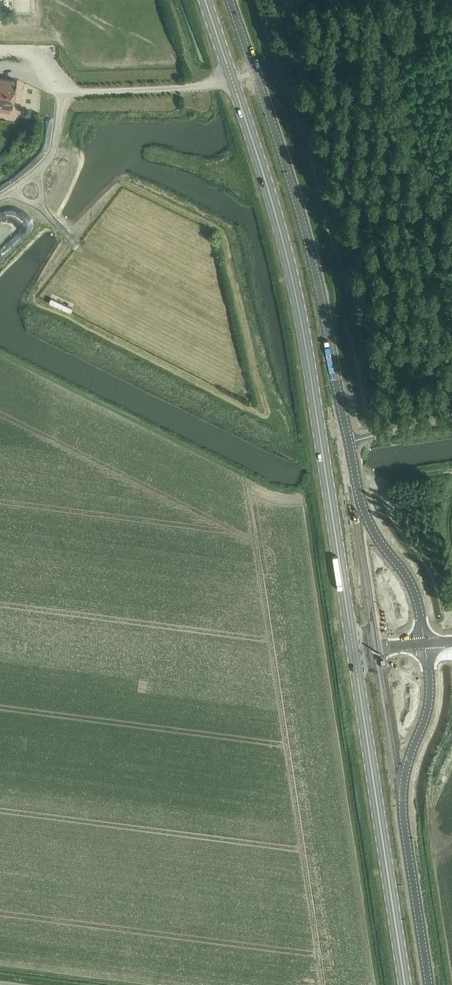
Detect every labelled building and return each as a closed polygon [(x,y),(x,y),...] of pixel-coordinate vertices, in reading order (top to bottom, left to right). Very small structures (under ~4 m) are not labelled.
[(5,106),(11,107),(16,80),(0,78),(0,106),(5,106)]
